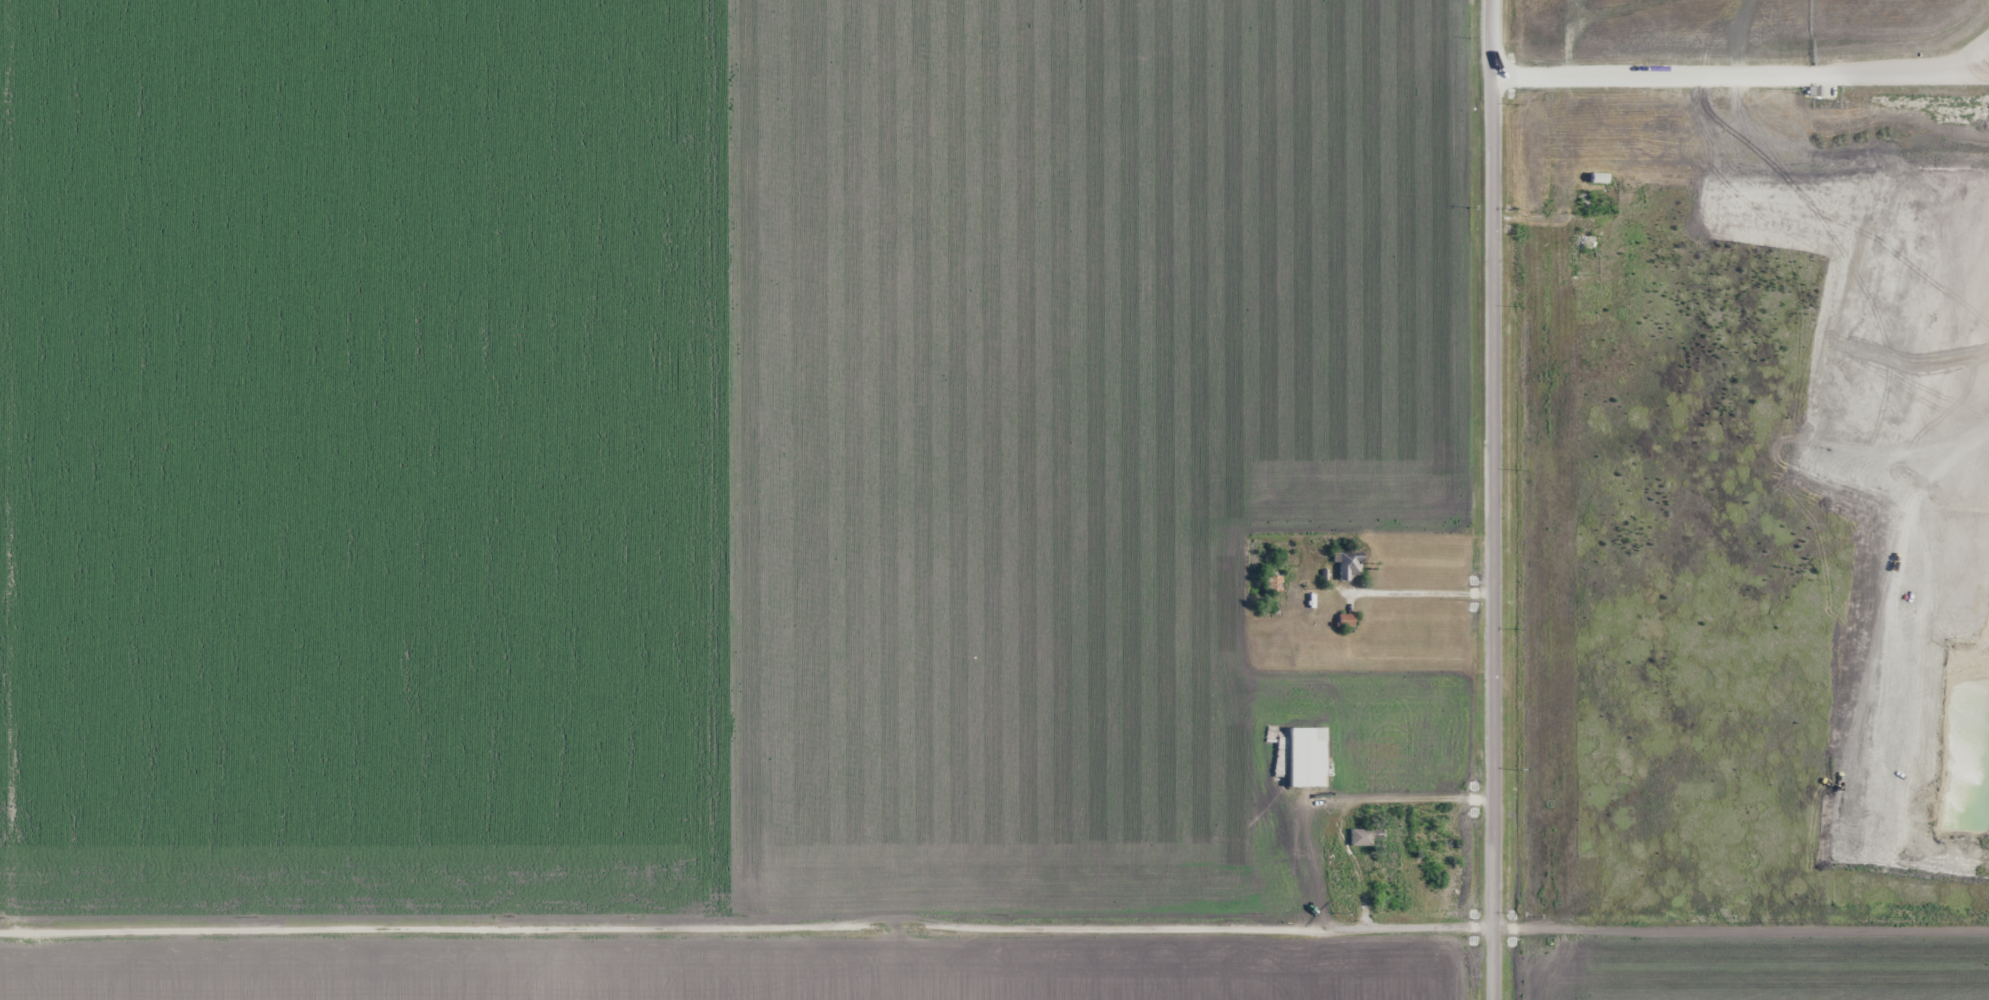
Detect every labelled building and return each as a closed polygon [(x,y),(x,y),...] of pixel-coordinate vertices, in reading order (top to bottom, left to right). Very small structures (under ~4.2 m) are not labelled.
[(1360,551),(1339,551),(1339,581),(1350,581),(1350,575),(1360,575),(1360,551)] [(1289,728),(1289,786),(1323,786),(1323,728),(1289,728)] [(1407,814),(1385,813),(1384,827),(1370,827),(1369,843),(1384,843),(1383,869),(1405,870),(1407,814)]
